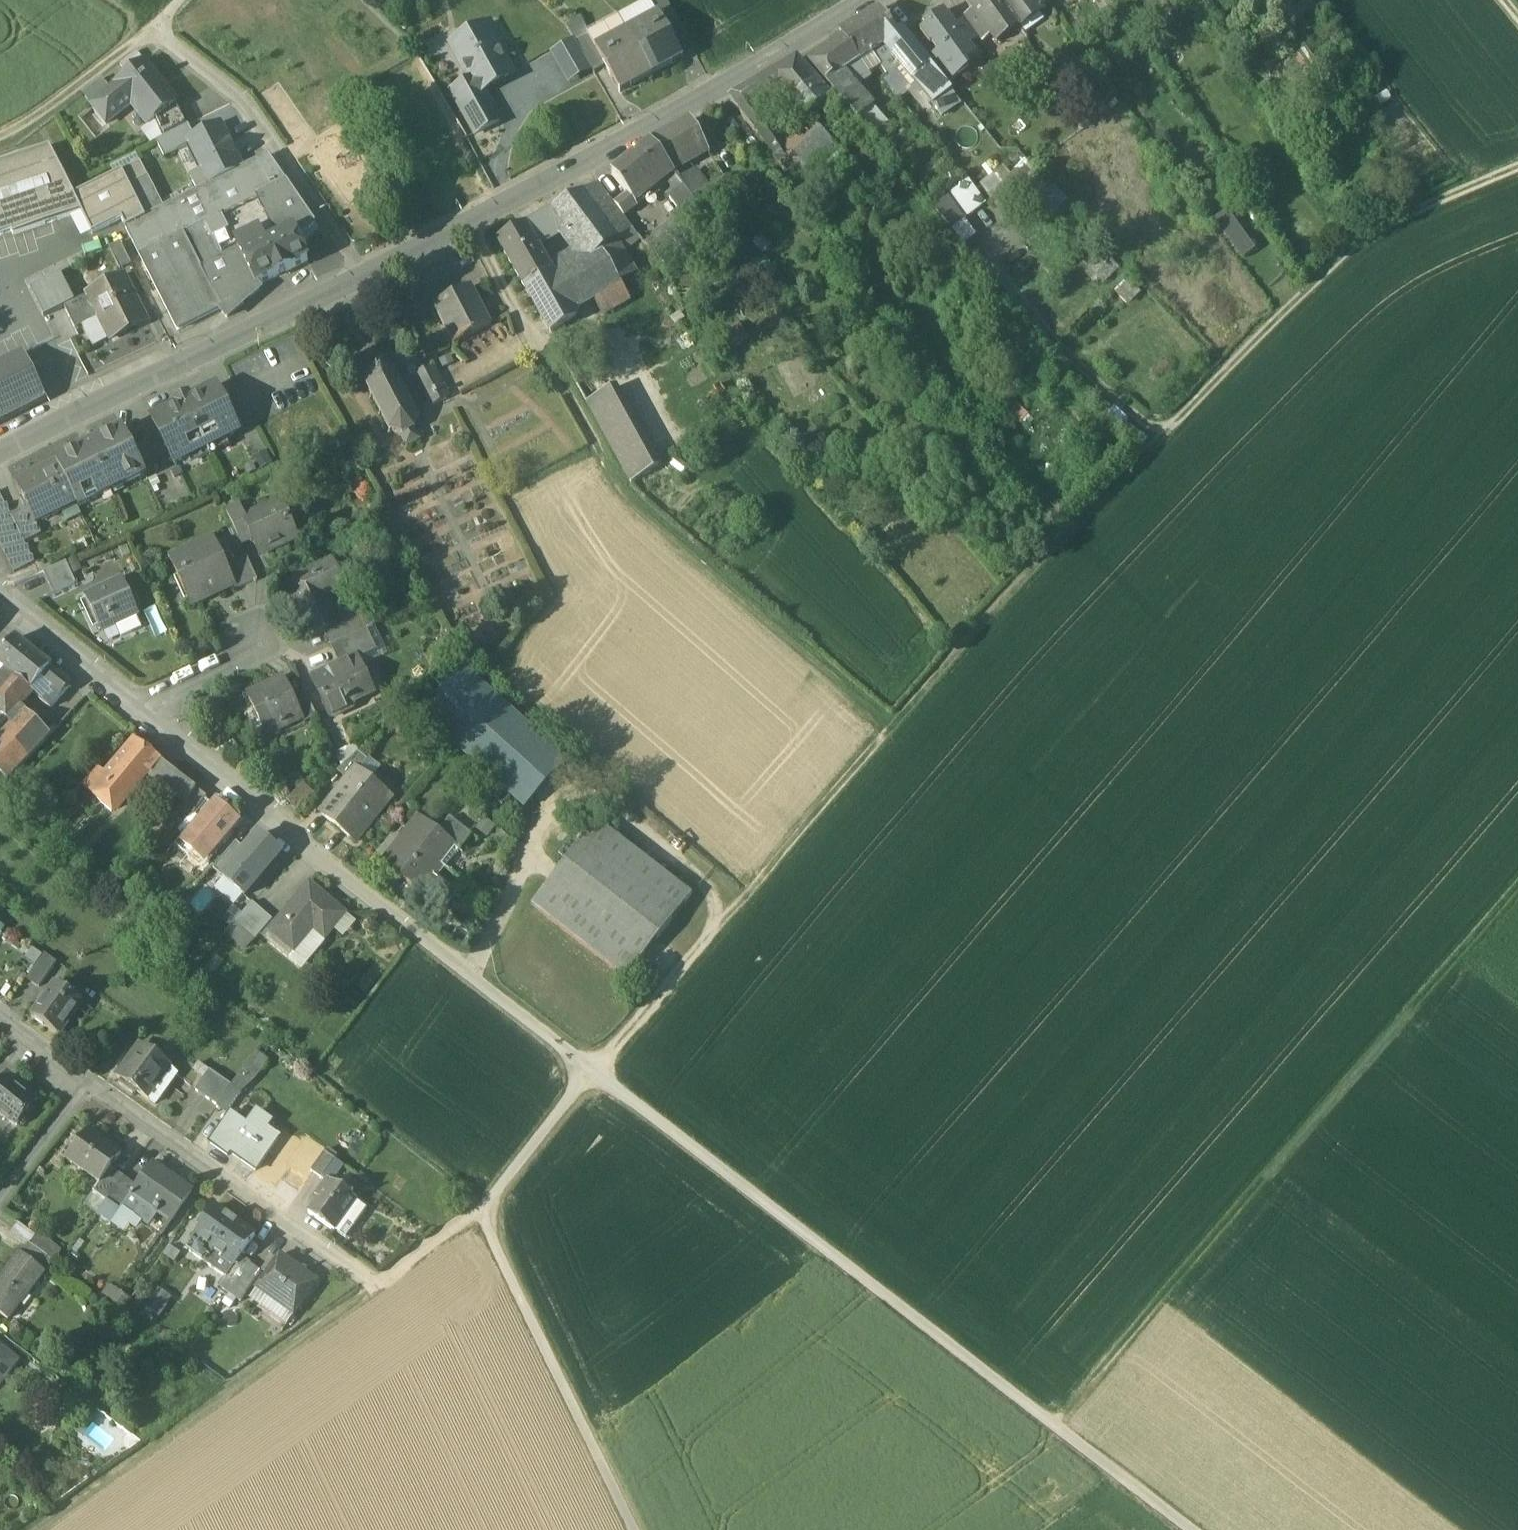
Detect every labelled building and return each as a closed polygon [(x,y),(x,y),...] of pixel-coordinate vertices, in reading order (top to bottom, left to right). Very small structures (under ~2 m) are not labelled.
[(649,0),(619,16),(628,32),(659,15),(653,5),(649,0)] [(649,0),(653,5),(659,15),(669,33),(680,26),(667,0),(649,0)] [(999,0),(966,0),(975,13),(991,35),(998,44),(1000,43),(996,37),(1014,23),(1018,29),(1019,28),(999,0)] [(1019,28),(1041,12),(1033,0),(999,0),(1019,28)] [(1047,0),(1033,0),(1040,10),(1050,3),(1047,0)] [(903,30),(896,34),(879,9),(854,25),(872,53),(885,45),(901,66),(902,67),(933,104),(932,104),(934,106),(952,93),(954,92),(949,85),(929,60),(928,61),(903,30)] [(944,11),(925,25),(927,27),(920,31),(930,44),(932,43),(938,52),(929,60),(949,85),(958,78),(952,70),(963,62),(965,65),(977,56),(956,27),(944,11)] [(991,35),(975,13),(965,20),(979,39),(979,40),(981,43),(991,35)] [(618,15),(587,32),(596,50),(628,32),(619,16),(618,15)] [(659,15),(628,32),(651,73),(670,62),(672,64),(684,58),(669,33),(659,15)] [(979,39),(965,20),(956,27),(970,46),(979,40),(979,39)] [(872,53),(854,25),(840,34),(844,39),(809,63),(826,84),(845,71),(861,61),(869,74),(881,66),(872,53)] [(487,27),(475,34),(471,33),(466,36),(465,39),(458,43),(468,60),(462,63),(474,86),(456,97),(476,134),(500,121),(483,90),(513,73),(487,27)] [(587,32),(586,32),(575,39),(593,69),(595,73),(606,67),(596,50),(587,32)] [(628,32),(596,50),(606,67),(620,92),(632,86),(631,84),(651,73),(628,32)] [(569,83),(593,69),(575,39),(551,53),(569,83)] [(885,45),(872,53),(881,66),(888,75),(901,66),(885,45)] [(123,66),(129,74),(145,61),(138,53),(123,66)] [(831,98),(797,59),(768,75),(783,93),(783,94),(805,120),(831,98)] [(178,104),(145,61),(129,74),(116,84),(118,85),(111,91),(92,106),(107,125),(133,105),(149,126),(155,122),(177,105),(178,104)] [(845,71),(826,84),(853,116),(856,119),(873,105),(845,71)] [(768,75),(730,98),(743,116),(755,109),(783,93),(768,75)] [(84,96),(92,106),(111,91),(103,81),(84,96)] [(952,93),(934,106),(942,117),(959,105),(952,93)] [(177,105),(155,122),(163,140),(189,127),(177,105)] [(768,125),(755,109),(743,116),(757,135),(768,125)] [(856,119),(853,116),(843,123),(867,151),(877,144),(856,119)] [(706,148),(691,120),(649,143),(671,170),(679,164),(683,161),(706,148)] [(784,148),(774,158),(788,176),(826,138),(811,123),(784,148)] [(194,137),(188,140),(191,147),(203,171),(191,177),(199,192),(244,170),(243,169),(220,124),(194,137)] [(784,148),(768,125),(757,135),(774,158),(784,148)] [(189,127),(163,140),(158,143),(165,159),(191,147),(188,140),(194,137),(189,127)] [(826,138),(788,176),(818,186),(846,158),(826,138)] [(649,143),(611,173),(633,201),(671,170),(649,143)] [(13,233),(14,237),(82,214),(93,236),(122,221),(124,224),(127,222),(129,228),(145,220),(129,188),(148,178),(141,164),(75,198),(50,149),(0,166),(0,237),(13,233)] [(316,225),(269,156),(258,161),(273,191),(258,198),(279,240),(295,233),(297,238),(316,225)] [(129,228),(126,229),(141,258),(206,225),(258,198),(273,191),(258,161),(243,169),(244,170),(199,192),(164,210),(148,178),(129,188),(145,220),(129,228)] [(689,177),(679,164),(671,170),(684,187),(691,182),(689,177)] [(712,189),(701,169),(689,177),(691,182),(698,196),(712,189)] [(1003,169),(983,185),(997,205),(1009,196),(1016,204),(1032,189),(1017,172),(1011,178),(1003,169)] [(1055,190),(1035,169),(1029,175),(1048,196),(1055,190)] [(726,182),(712,189),(698,196),(711,218),(737,203),(726,182)] [(966,182),(935,210),(951,229),(983,205),(966,182)] [(567,223),(587,261),(634,232),(599,185),(558,208),(567,223)] [(699,207),(684,187),(670,197),(686,217),(699,207)] [(258,198),(206,225),(223,259),(233,253),(237,244),(236,243),(260,231),(263,239),(270,236),(273,243),(279,240),(258,198)] [(686,217),(675,226),(689,245),(714,226),(699,207),(686,217)] [(558,208),(539,218),(548,233),(557,229),(567,223),(558,208)] [(1214,228),(1237,260),(1255,247),(1233,215),(1214,228)] [(539,218),(499,241),(526,287),(537,281),(540,287),(553,280),(535,250),(538,248),(535,241),(548,233),(539,218)] [(587,261),(567,223),(557,229),(577,267),(587,261)] [(206,225),(141,258),(179,331),(221,310),(201,270),(223,259),(206,225)] [(675,226),(647,247),(662,267),(689,245),(675,226)] [(270,236),(263,239),(260,231),(236,243),(237,244),(258,286),(308,261),(297,238),(295,233),(279,240),(273,243),(270,236)] [(132,266),(121,244),(110,249),(121,271),(132,266)] [(233,253),(223,259),(201,270),(221,310),(227,318),(244,304),(241,298),(249,294),(251,297),(260,290),(258,286),(237,244),(233,253)] [(553,280),(540,287),(554,312),(572,301),(568,294),(597,277),(587,261),(577,267),(553,280)] [(60,275),(30,290),(44,318),(74,303),(60,275)] [(125,278),(90,296),(101,318),(112,340),(147,322),(125,278)] [(1130,283),(1119,295),(1127,303),(1138,293),(1130,283)] [(472,287),(434,307),(435,309),(436,309),(454,344),(455,346),(493,326),(492,324),(491,324),(473,289),(472,287)] [(90,296),(65,308),(77,331),(101,318),(90,296)] [(46,399),(42,390),(25,356),(0,368),(0,422),(46,399)] [(401,384),(392,367),(383,372),(380,367),(371,372),(373,377),(364,382),(373,398),(370,400),(371,402),(374,400),(382,415),(379,417),(380,418),(383,417),(391,432),(389,435),(390,436),(392,433),(402,437),(408,447),(410,446),(409,446),(419,441),(421,440),(416,430),(419,420),(422,420),(422,418),(418,418),(411,403),(414,401),(413,399),(410,401),(402,386),(405,384),(404,382),(401,384)] [(449,399),(434,370),(419,377),(434,407),(449,399)] [(663,467),(618,386),(586,404),(631,485),(663,467)] [(217,388),(190,401),(189,398),(177,403),(179,407),(152,420),(175,465),(239,433),(217,388)] [(1022,422),(1028,415),(1014,403),(1008,410),(1022,422)] [(124,431),(56,464),(77,506),(78,508),(146,475),(124,431)] [(58,467),(17,487),(28,510),(36,526),(37,525),(77,506),(58,467)] [(0,494),(0,544),(15,573),(35,563),(25,543),(0,494)] [(245,520),(244,520),(250,535),(261,558),(285,547),(285,546),(298,540),(282,503),(245,520)] [(240,509),(228,514),(239,540),(250,535),(244,520),(245,520),(240,509)] [(36,526),(28,510),(12,518),(25,543),(42,534),(37,525),(36,526)] [(214,540),(171,560),(179,579),(182,578),(195,606),(235,587),(236,587),(226,566),(214,540)] [(247,557),(226,566),(236,587),(235,587),(237,590),(258,581),(247,557)] [(66,563),(44,573),(54,595),(76,585),(66,563)] [(331,563),(284,585),(312,639),(325,634),(341,627),(340,625),(324,595),(342,586),(331,563)] [(122,581),(86,598),(102,632),(116,626),(122,638),(142,629),(136,616),(138,615),(122,581)] [(341,627),(325,634),(332,648),(368,631),(360,615),(340,625),(341,627)] [(368,631),(332,648),(341,668),(354,662),(354,663),(378,652),(368,631)] [(0,658),(0,667),(6,672),(27,648),(15,639),(0,658)] [(27,648),(6,672),(31,693),(41,681),(50,670),(51,669),(27,648)] [(341,668),(314,680),(332,719),(352,710),(348,701),(368,692),(354,663),(354,662),(341,668)] [(71,686),(50,670),(41,681),(53,690),(62,697),(71,686)] [(6,672),(0,679),(0,714),(8,721),(19,707),(31,693),(6,672)] [(562,757),(465,673),(426,718),(523,802),(562,757)] [(53,690),(41,681),(31,693),(43,702),(53,690)] [(282,683),(249,698),(258,718),(264,715),(272,734),(303,720),(294,699),(290,701),(282,683)] [(53,690),(43,702),(52,709),(62,697),(53,690)] [(307,694),(294,699),(303,720),(305,724),(318,718),(307,694)] [(19,707),(8,721),(11,724),(17,717),(44,740),(34,751),(8,728),(0,737),(0,775),(8,782),(52,735),(19,707)] [(44,740),(17,717),(11,724),(8,728),(34,751),(44,740)] [(106,775),(91,794),(113,812),(147,773),(163,786),(175,772),(135,741),(106,775)] [(359,754),(338,773),(349,782),(357,772),(359,773),(368,762),(359,754)] [(99,769),(82,787),(91,794),(106,775),(99,769)] [(197,790),(175,772),(163,786),(185,803),(186,804),(197,790)] [(349,782),(322,815),(354,840),(388,796),(359,773),(357,772),(349,782)] [(197,790),(186,804),(185,803),(165,827),(175,836),(180,830),(194,814),(208,798),(197,790)] [(190,838),(185,843),(184,843),(205,861),(205,862),(206,861),(205,861),(237,824),(238,823),(237,823),(217,806),(216,806),(190,838)] [(194,814),(180,830),(190,838),(203,822),(194,814)] [(421,818),(384,864),(446,913),(459,896),(428,872),(452,842),(440,832),(421,818)] [(472,836),(450,819),(440,832),(452,842),(462,850),(472,836)] [(598,822),(533,906),(628,979),(693,895),(598,822)] [(223,879),(246,898),(282,855),(259,836),(247,851),(223,879)] [(223,879),(247,851),(238,844),(214,871),(223,879)] [(311,885),(271,932),(295,953),(322,922),(333,932),(347,916),(311,885)] [(274,922),(253,904),(236,924),(257,941),(274,922)] [(45,955),(27,981),(39,989),(56,963),(45,955)] [(57,984),(33,1017),(59,1036),(83,1003),(57,984)] [(138,1059),(133,1056),(117,1078),(122,1081),(120,1084),(134,1094),(136,1091),(146,1098),(154,1087),(158,1089),(164,1081),(160,1078),(169,1065),(146,1048),(138,1059)] [(169,1065),(160,1078),(164,1081),(158,1089),(154,1087),(146,1098),(156,1105),(180,1073),(169,1065)] [(232,1087),(211,1071),(197,1092),(218,1106),(232,1087)] [(4,1079),(0,1084),(0,1112),(18,1126),(39,1099),(19,1083),(15,1088),(4,1079)] [(232,1087),(218,1106),(228,1114),(243,1094),(232,1087)] [(248,1126),(232,1115),(211,1144),(229,1157),(236,1147),(246,1154),(241,1161),(256,1171),(280,1138),(267,1129),(272,1123),(257,1112),(248,1126)] [(104,1142),(89,1132),(68,1162),(100,1184),(101,1185),(111,1171),(122,1155),(121,1154),(119,1157),(103,1145),(104,1142)] [(326,1153),(312,1172),(322,1180),(336,1160),(326,1153)] [(193,1193),(153,1165),(136,1189),(132,1195),(133,1196),(123,1210),(136,1220),(146,1205),(155,1211),(154,1214),(158,1217),(159,1214),(172,1223),(193,1193)] [(111,1171),(101,1185),(100,1184),(94,1193),(107,1203),(124,1180),(111,1171)] [(124,1180),(107,1203),(108,1203),(98,1217),(112,1226),(123,1210),(133,1196),(132,1195),(136,1189),(124,1180)] [(358,1201),(328,1180),(316,1197),(319,1200),(309,1213),(335,1232),(344,1220),(354,1227),(367,1209),(357,1202),(358,1201)] [(255,1237),(216,1208),(195,1237),(234,1265),(235,1266),(240,1259),(255,1237)] [(37,1236),(19,1224),(13,1233),(29,1244),(30,1245),(37,1236)] [(61,1252),(41,1238),(34,1248),(49,1258),(54,1262),(61,1252)] [(30,1245),(29,1244),(21,1255),(40,1269),(49,1258),(34,1248),(30,1245)] [(320,1281),(279,1253),(275,1259),(271,1256),(262,1270),(261,1271),(263,1272),(266,1274),(255,1290),(295,1317),(320,1281)] [(0,1281),(0,1314),(9,1321),(45,1273),(40,1269),(21,1255),(21,1254),(0,1281)] [(249,1266),(240,1259),(235,1266),(234,1265),(226,1277),(236,1284),(249,1266)] [(262,1270),(251,1263),(249,1266),(250,1266),(237,1284),(236,1284),(229,1294),(241,1302),(263,1272),(261,1271),(262,1270)] [(2,1383),(18,1363),(0,1349),(0,1381),(2,1383)] [(68,1430),(96,1454),(120,1427),(93,1403),(68,1430)]
